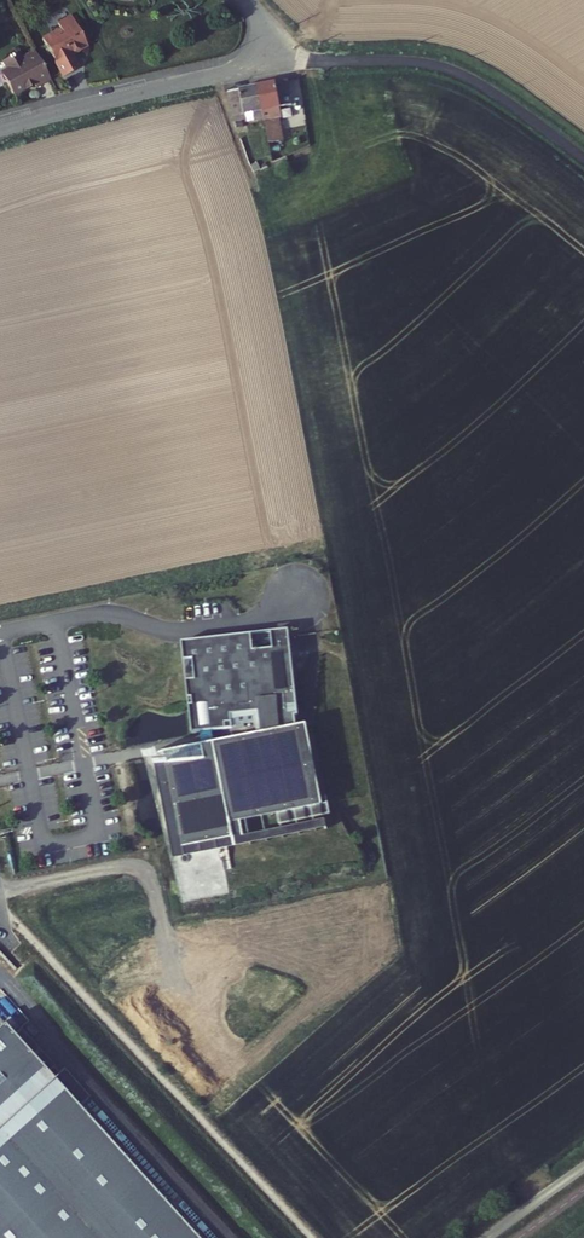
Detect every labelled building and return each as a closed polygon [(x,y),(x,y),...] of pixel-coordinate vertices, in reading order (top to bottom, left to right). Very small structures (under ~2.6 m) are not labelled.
[(65,64),(81,56),(65,26),(51,33),(54,38),(35,49),(55,88),(73,79),(65,64)] [(43,90),(28,63),(18,68),(15,63),(5,69),(8,74),(2,77),(13,99),(15,101),(17,102),(23,98),(25,97),(25,95),(31,92),(32,96),(43,90)] [(292,105),(288,80),(257,86),(264,120),(272,163),(274,162),(275,167),(288,162),(287,157),(286,156),(287,156),(279,108),(292,105)] [(264,120),(257,86),(228,92),(233,117),(236,129),(264,120)] [(289,630),(182,641),(192,733),(222,730),(223,736),(224,741),(165,752),(173,793),(162,795),(168,828),(179,825),(183,848),(243,836),(240,821),(277,813),(279,824),(330,814),(328,803),(322,804),(306,725),(296,726),(295,716),(298,716),(289,630)] [(0,1025),(0,1237),(195,1237),(1,1023),(0,1025)]
